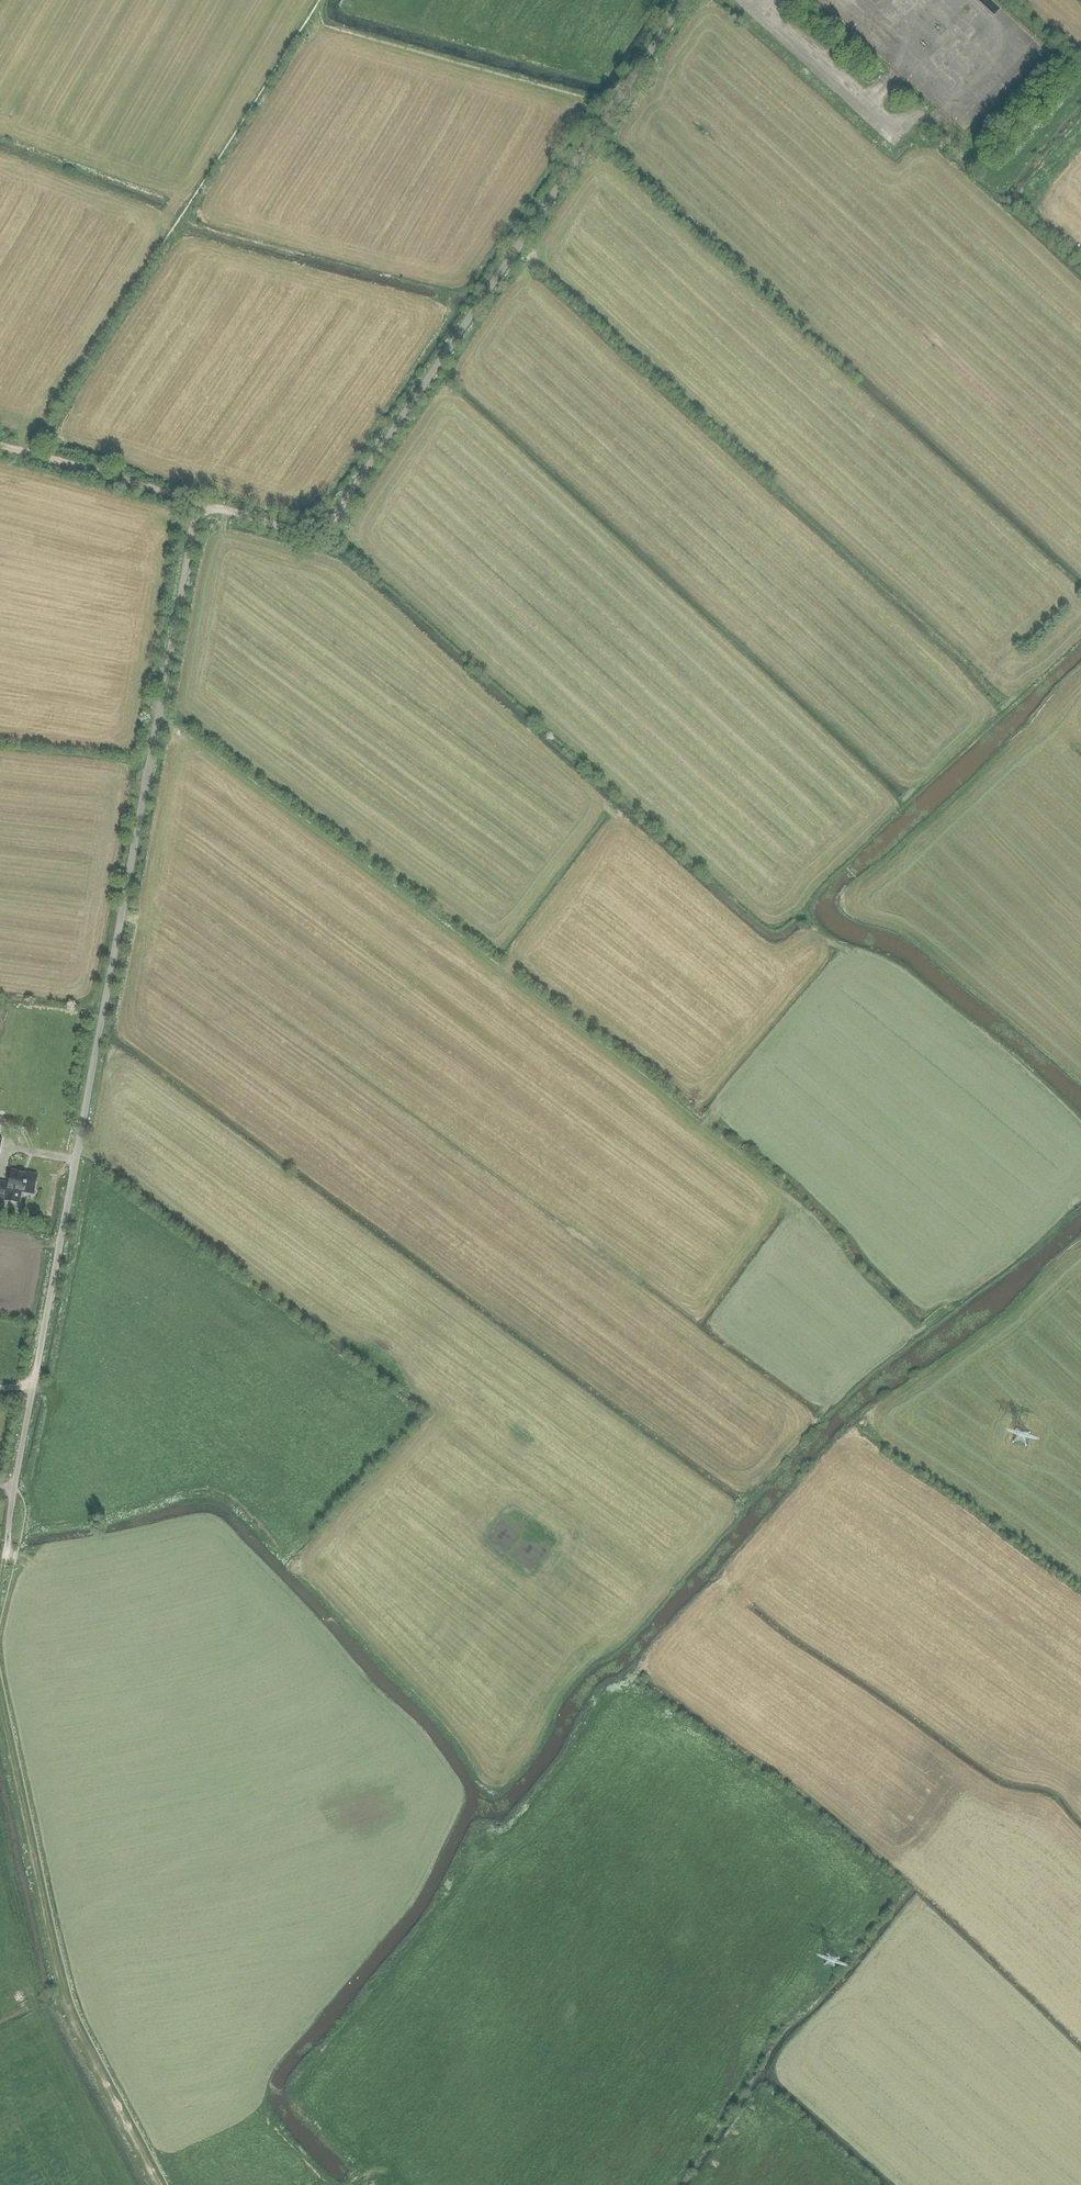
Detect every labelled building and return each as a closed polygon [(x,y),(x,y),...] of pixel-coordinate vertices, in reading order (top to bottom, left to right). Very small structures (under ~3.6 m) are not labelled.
[(12,1171),(10,1184),(0,1182),(0,1196),(7,1197),(7,1200),(21,1203),(23,1191),(35,1194),(38,1175),(12,1171)]
